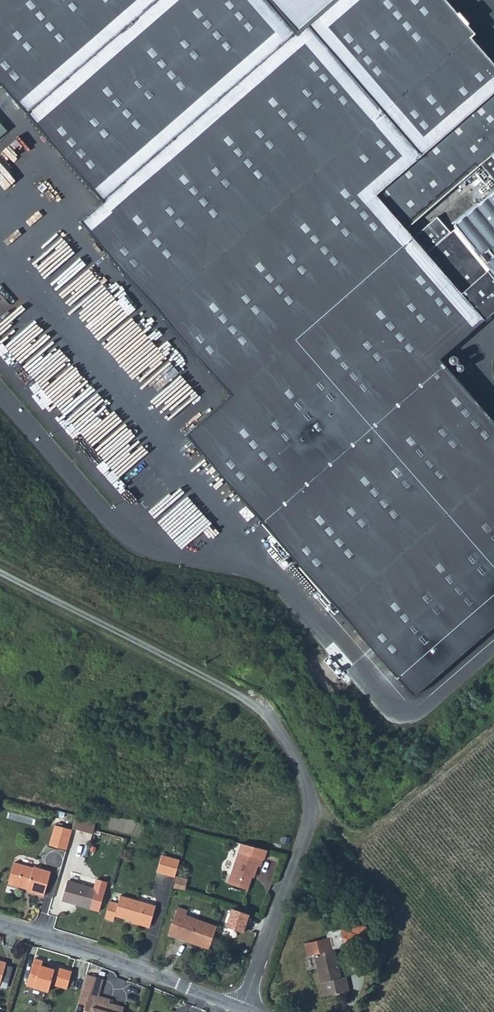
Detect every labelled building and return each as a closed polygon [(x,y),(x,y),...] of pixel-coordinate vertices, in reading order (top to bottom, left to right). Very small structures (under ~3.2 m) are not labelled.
[(415,689),(493,622),(493,418),(440,355),(493,308),(493,55),(473,31),(478,27),(455,0),(0,0),(0,77),(105,199),(82,218),(232,391),(188,432),(415,689)] [(55,244),(28,267),(48,290),(84,259),(55,225),(45,233),(55,244)] [(97,820),(76,815),(72,828),(94,834),(98,820),(97,820)] [(49,845),(66,851),(69,840),(72,830),(55,825),(52,835),(49,845)] [(239,842),(227,882),(247,888),(252,871),(254,871),(256,864),(259,865),(261,858),(262,859),(266,848),(239,842)] [(175,876),(180,859),(162,854),(157,871),(175,876)] [(8,885),(12,886),(13,881),(34,888),(33,894),(43,897),(49,877),(50,872),(34,868),(33,869),(26,867),(14,864),(8,885)] [(185,879),(175,876),(172,888),(182,891),(185,879)] [(66,893),(64,899),(78,903),(92,908),(99,888),(70,879),(66,893)] [(13,881),(12,886),(20,888),(23,887),(27,888),(26,892),(33,894),(34,888),(13,881)] [(110,902),(105,919),(114,921),(116,917),(126,920),(132,921),(133,921),(152,925),(156,909),(157,906),(139,901),(121,896),(119,904),(110,902)] [(177,907),(170,931),(179,934),(178,937),(188,941),(188,937),(211,944),(217,925),(193,917),(185,915),(186,910),(177,907)] [(232,909),(226,927),(242,933),(248,915),(232,909)] [(133,921),(132,921),(132,924),(151,929),(152,925),(133,921)] [(365,937),(350,931),(346,946),(360,951),(365,937)] [(307,952),(316,950),(326,993),(349,987),(346,975),(342,976),(335,946),(331,947),(328,936),(305,942),(307,952)] [(188,937),(188,941),(210,948),(211,944),(188,937)] [(371,955),(371,956),(371,958),(373,959),(374,959),(376,958),(379,953),(374,950),(371,955)] [(34,959),(26,987),(47,993),(49,985),(66,990),(71,974),(53,968),(53,970),(41,967),(43,962),(34,959)] [(84,1011),(124,1011),(123,1011),(118,1010),(119,1005),(110,1002),(110,999),(89,993),(84,1011)]
